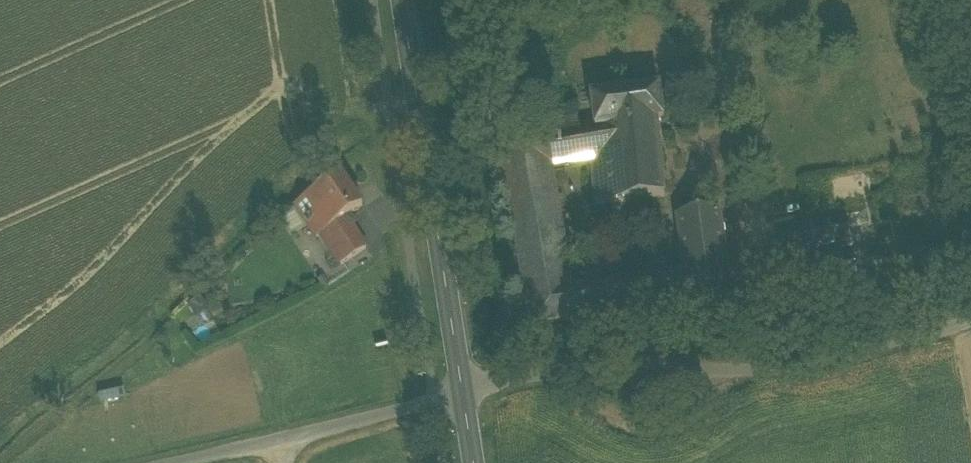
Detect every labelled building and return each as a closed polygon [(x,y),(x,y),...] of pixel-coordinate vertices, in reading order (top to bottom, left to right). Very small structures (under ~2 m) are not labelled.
[(581,130),(585,157),(651,148),(648,126),(654,125),(650,89),(577,98),(581,130)] [(652,308),(722,298),(721,291),(710,213),(698,214),(696,201),(678,204),(680,217),(666,219),(674,274),(630,281),(563,290),(542,167),(585,159),(585,157),(581,130),(566,132),(564,120),(529,126),(531,137),(485,145),(517,327),(619,313),(620,312),(635,310),(652,308)] [(585,159),(591,206),(658,197),(651,148),(585,157),(585,159)] [(310,228),(317,238),(321,235),(347,218),(363,207),(341,175),(296,205),(297,207),(310,228)] [(310,228),(297,207),(278,219),(291,240),(310,228)] [(770,228),(777,259),(849,243),(842,212),(770,228)] [(321,235),(341,266),(367,249),(347,218),(321,235)]
